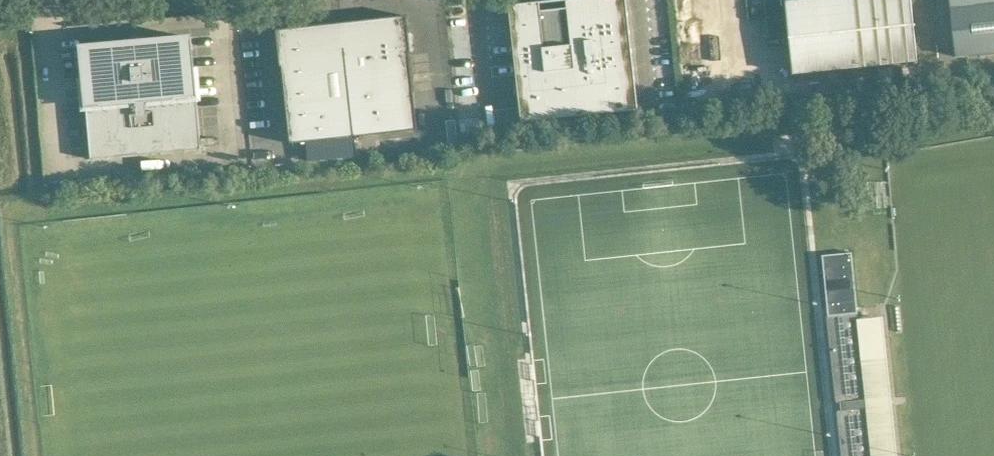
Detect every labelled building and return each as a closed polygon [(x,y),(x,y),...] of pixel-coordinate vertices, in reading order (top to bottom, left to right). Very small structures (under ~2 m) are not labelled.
[(627,0),(567,0),(568,9),(541,12),(540,2),(510,6),(522,122),(639,109),(627,0)] [(770,34),(789,32),(794,73),(918,61),(911,0),(766,0),(770,34)] [(957,55),(993,51),(993,0),(951,0),(957,55)] [(418,130),(408,37),(408,38),(407,33),(409,33),(407,16),(404,16),(405,24),(388,26),(387,20),(343,25),(345,49),(355,137),(418,130)] [(355,137),(345,49),(321,52),(319,28),(291,31),(291,36),(280,38),(281,49),(279,49),(281,67),(283,67),(291,144),(307,142),(352,137),(355,137)] [(202,149),(191,37),(141,42),(142,52),(133,53),(132,43),(81,47),(92,159),(202,149)] [(352,137),(307,142),(309,161),(354,156),(352,137)] [(821,256),(842,455),(873,455),(858,313),(857,313),(854,290),(851,253),(821,256)]
